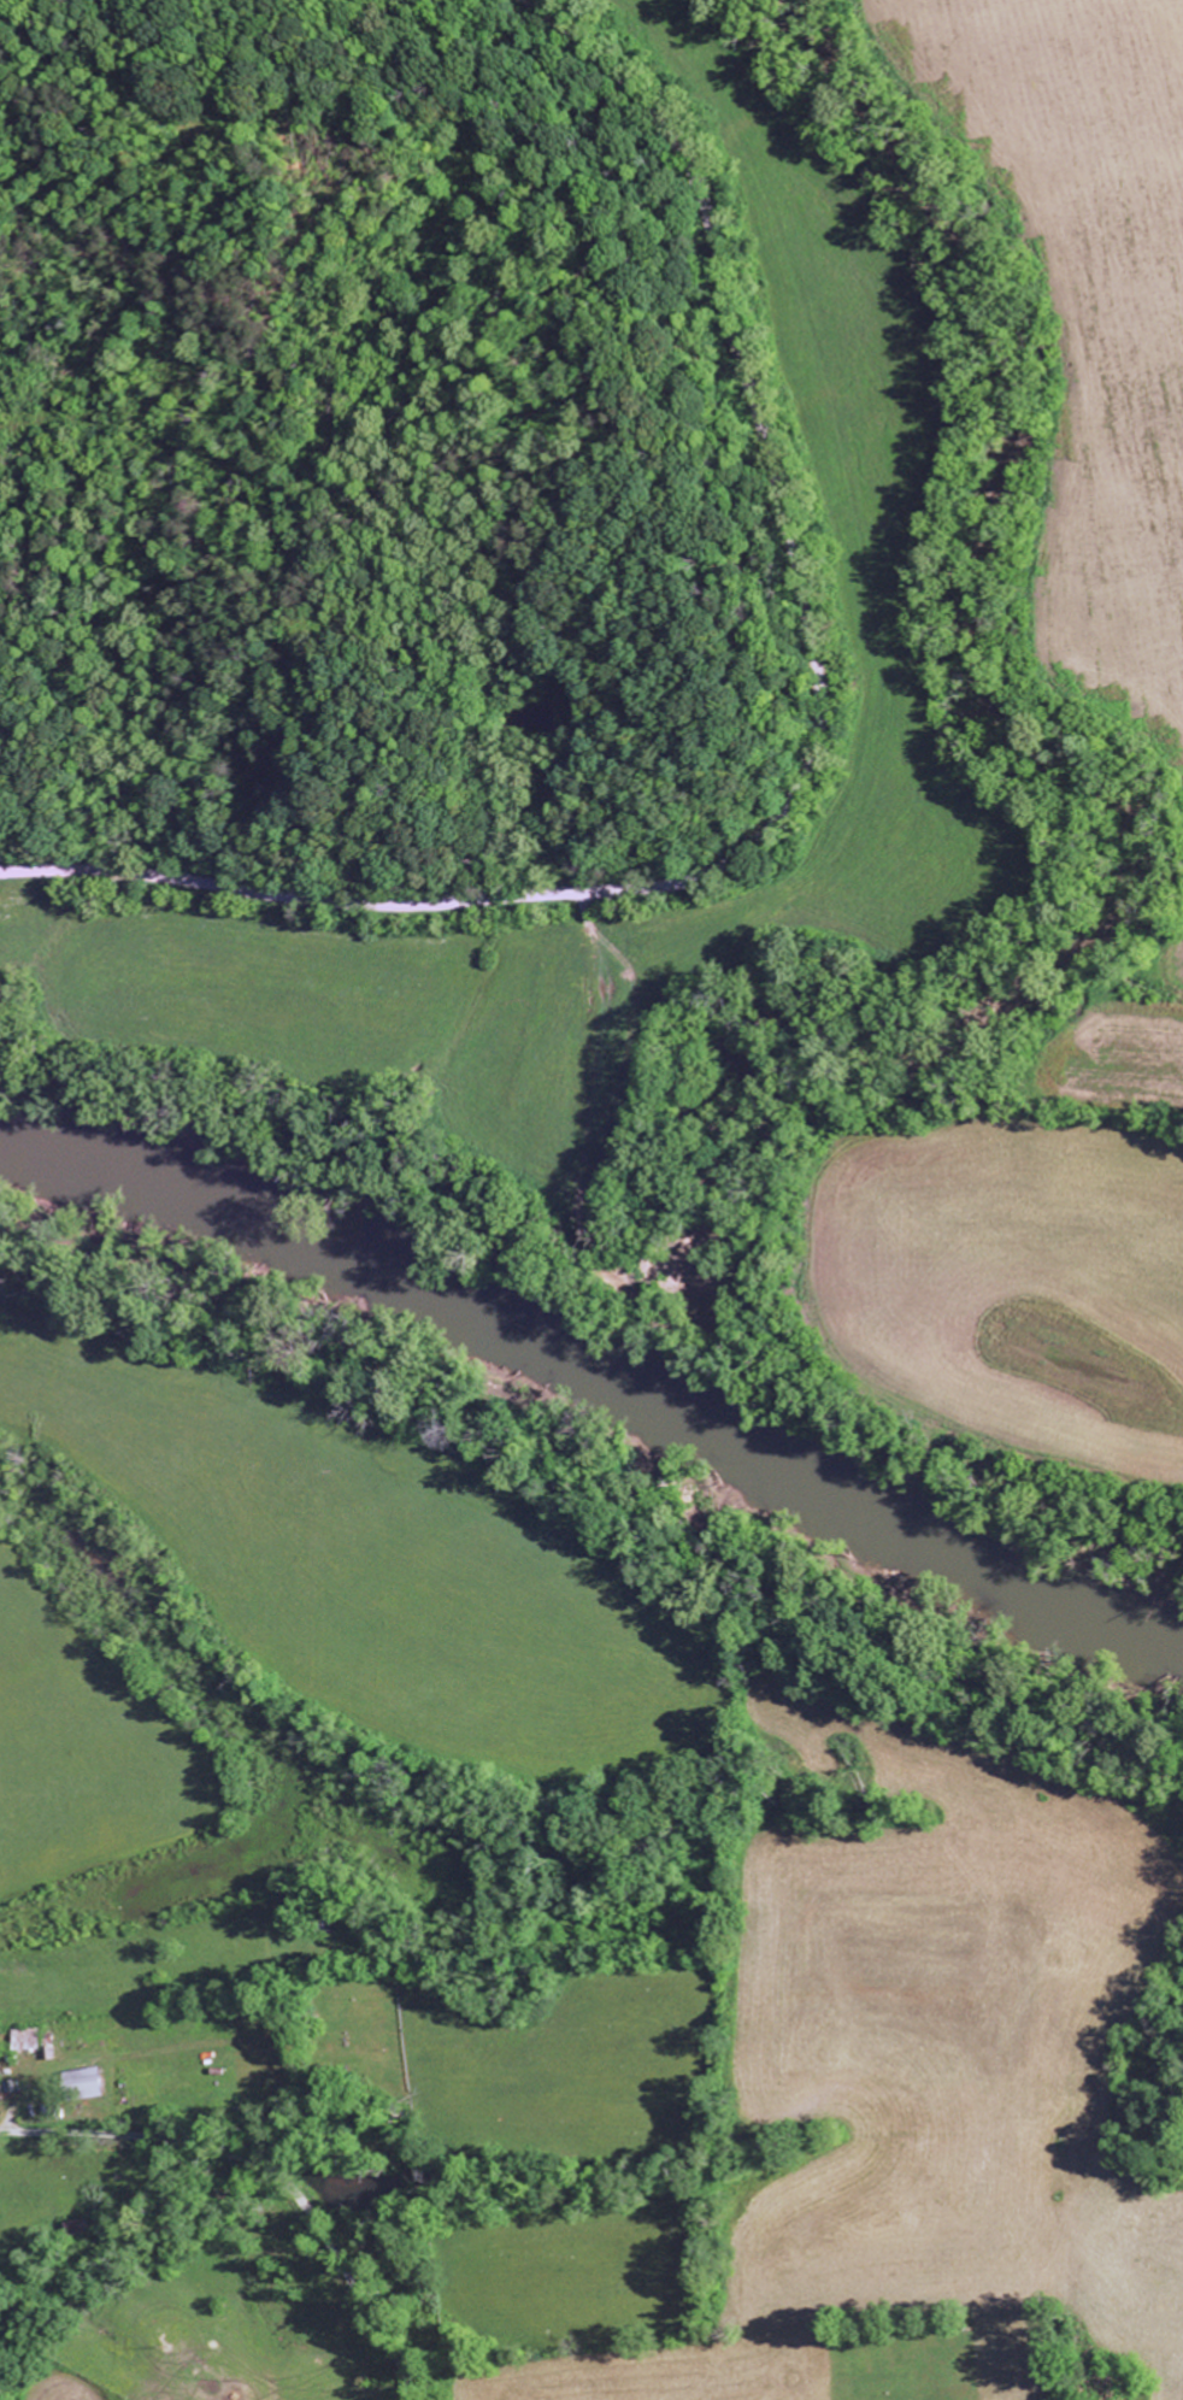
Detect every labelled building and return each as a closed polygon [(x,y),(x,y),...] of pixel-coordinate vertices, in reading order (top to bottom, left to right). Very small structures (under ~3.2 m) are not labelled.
[(78,2102),(113,2096),(109,2067),(73,2073),(78,2102)]
